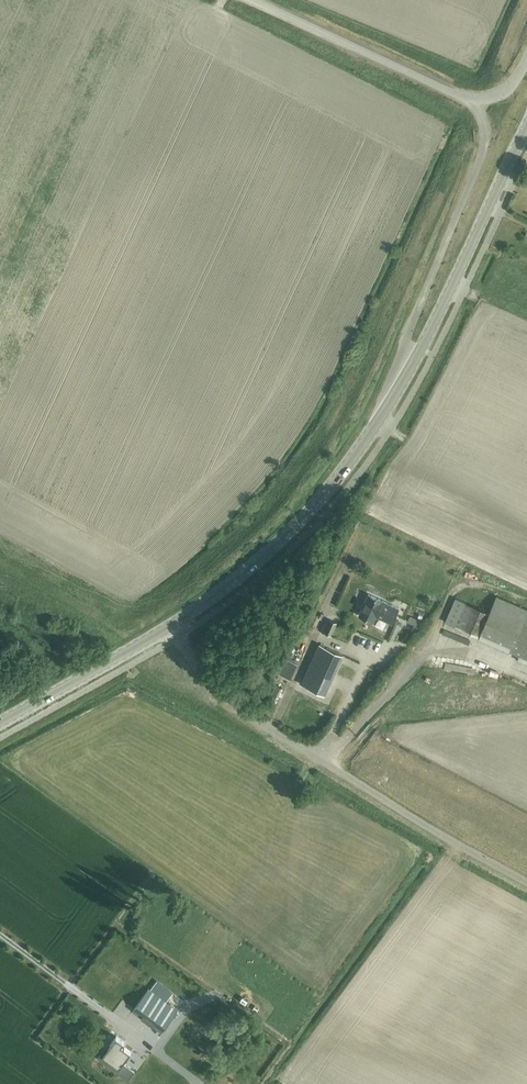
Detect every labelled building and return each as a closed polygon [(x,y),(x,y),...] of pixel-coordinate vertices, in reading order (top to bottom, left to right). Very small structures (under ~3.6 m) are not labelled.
[(368,594),(358,615),(373,622),(375,616),(391,623),(398,608),(368,594)] [(526,655),(526,609),(497,596),(489,614),(466,604),(466,603),(456,598),(446,622),(456,626),(457,625),(526,655)] [(332,634),(336,623),(337,624),(338,619),(330,616),(328,620),(329,621),(324,631),(332,634)] [(319,644),(301,684),(325,695),(343,655),(319,644)] [(282,671),(293,677),(301,661),(290,656),(282,671)] [(149,984),(136,1005),(168,1025),(181,1004),(149,984)] [(100,1055),(98,1057),(129,1080),(129,1079),(122,1074),(128,1066),(123,1062),(131,1052),(122,1045),(124,1042),(117,1036),(109,1046),(110,1046),(106,1050),(105,1049),(100,1056),(100,1055)]
